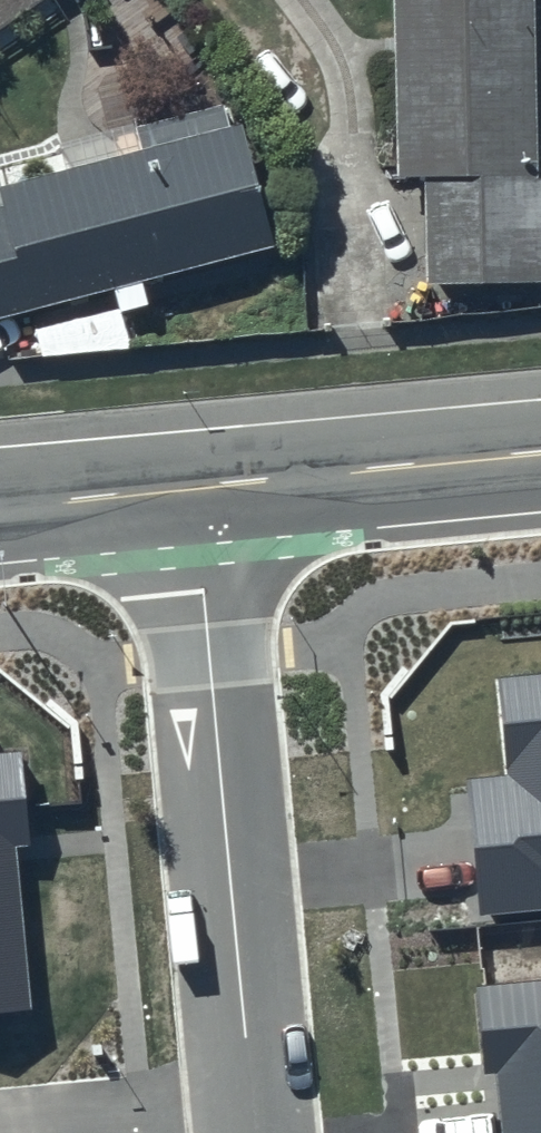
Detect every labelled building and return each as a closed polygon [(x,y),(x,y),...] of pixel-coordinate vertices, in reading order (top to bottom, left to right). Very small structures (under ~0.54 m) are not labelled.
[(392,168),(422,167),(424,274),(540,273),(540,171),(536,171),(534,0),(389,0),(392,168)] [(0,202),(0,315),(3,314),(14,358),(51,348),(40,309),(113,289),(119,311),(153,302),(146,276),(275,242),(242,119),(230,122),(225,102),(134,125),(140,146),(0,183),(0,191),(3,202),(0,202)] [(494,678),(503,773),(465,778),(479,913),(540,907),(540,674),(494,678)] [(31,1007),(15,848),(33,847),(24,753),(0,755),(0,1011),(31,1007)] [(475,988),(484,1075),(498,1074),(503,1132),(540,1132),(540,981),(475,988)]
